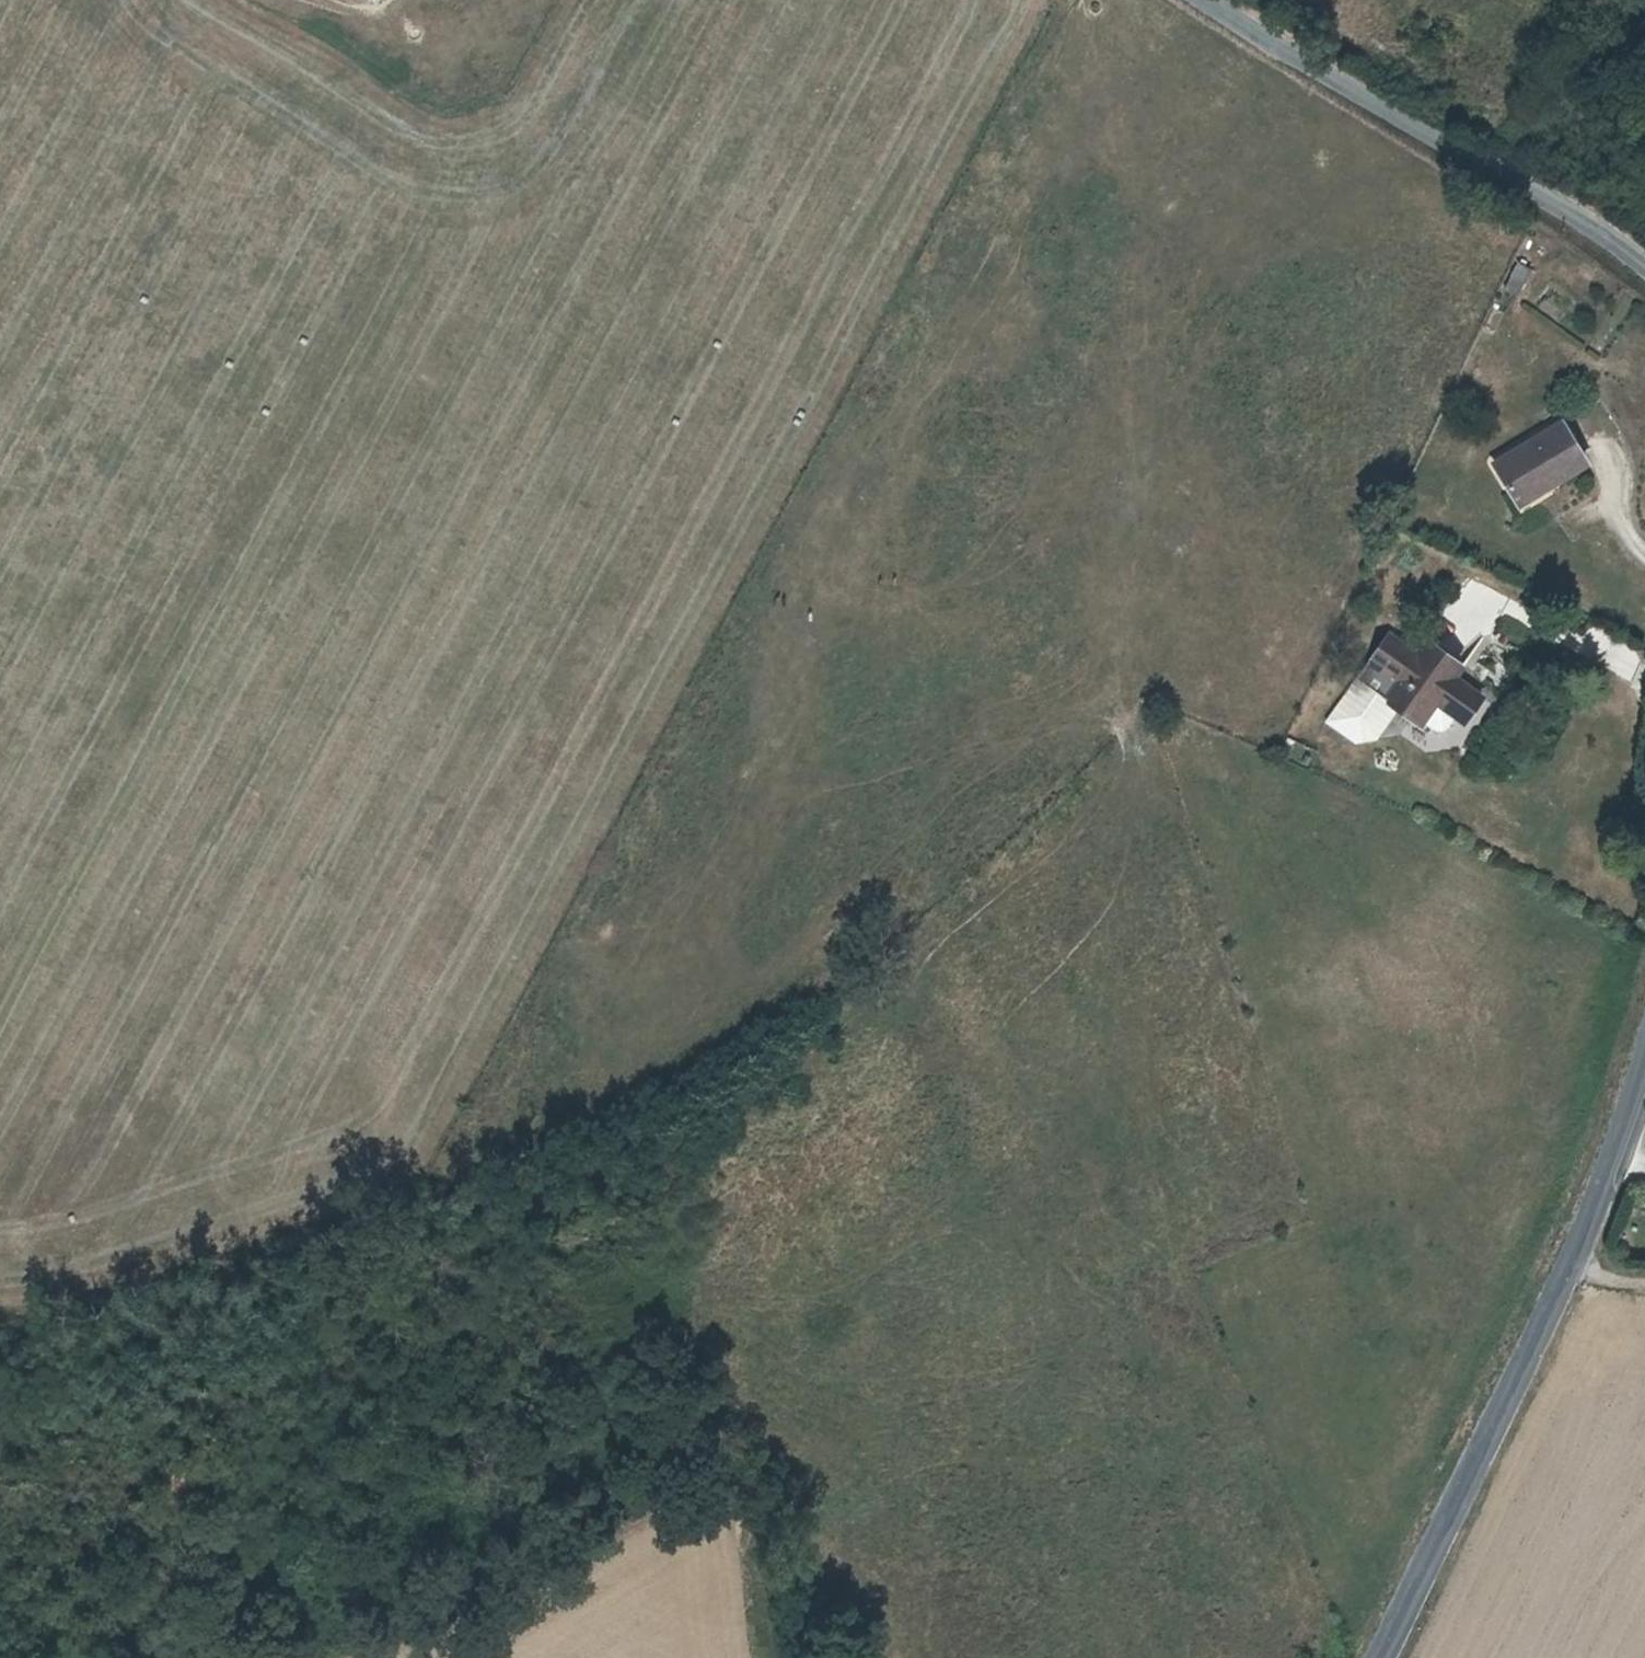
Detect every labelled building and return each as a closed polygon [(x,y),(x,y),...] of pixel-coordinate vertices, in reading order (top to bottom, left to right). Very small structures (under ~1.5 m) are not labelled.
[(1516,294),(1531,269),(1517,260),(1502,286),(1516,294)] [(1490,463),(1517,507),(1584,466),(1558,420),(1490,463)] [(1376,656),(1382,659),(1398,635),(1392,632),(1376,656)] [(1421,651),(1398,635),(1382,659),(1375,655),(1332,720),(1362,740),(1383,736),(1404,705),(1426,720),(1428,717),(1444,728),(1453,725),(1463,710),(1464,711),(1479,690),(1457,675),(1466,660),(1430,637),(1421,651)]
